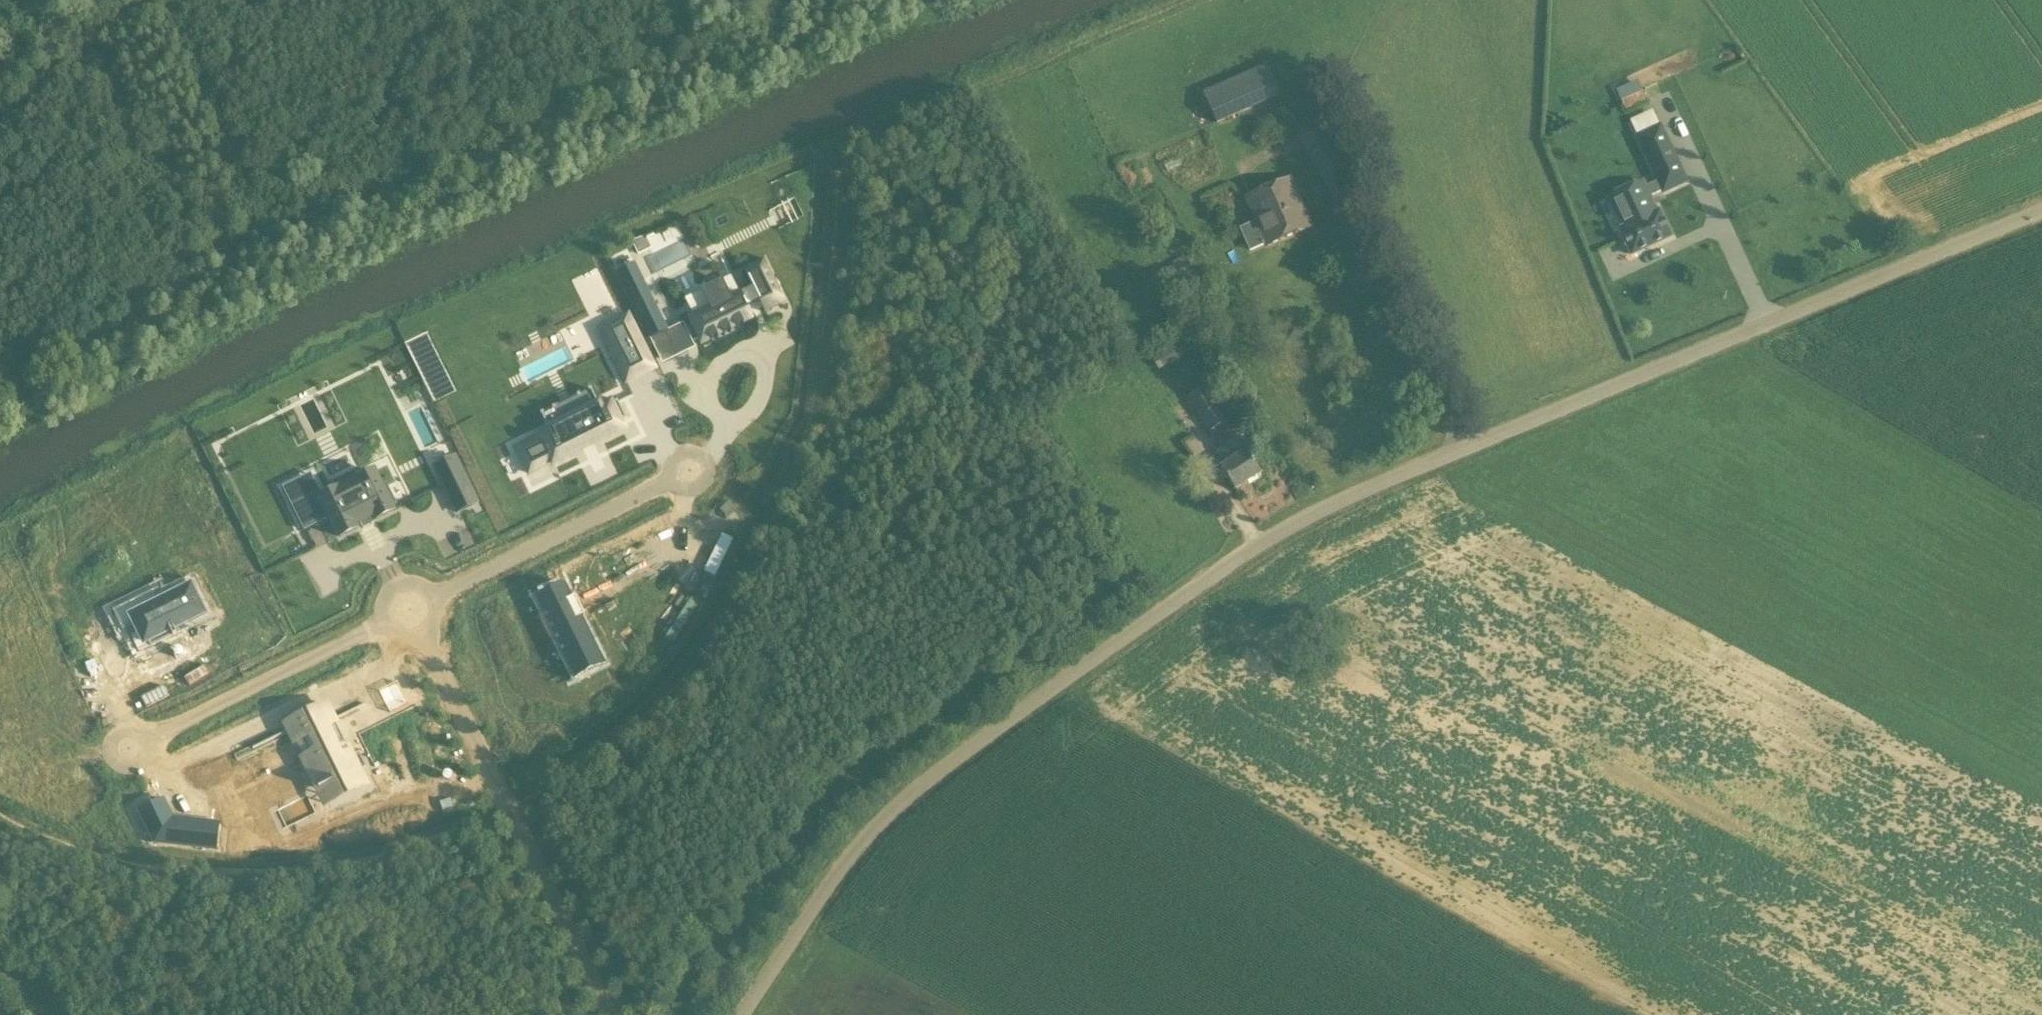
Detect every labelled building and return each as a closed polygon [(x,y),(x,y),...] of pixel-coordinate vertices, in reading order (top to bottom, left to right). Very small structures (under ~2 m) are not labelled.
[(1203,93),(1217,124),(1280,96),(1267,64),(1203,93)] [(1616,88),(1625,109),(1647,99),(1638,78),(1616,88)] [(1306,90),(1309,98),(1324,92),(1321,84),(1306,90)] [(1608,197),(1622,228),(1619,230),(1631,255),(1671,237),(1659,211),(1655,213),(1648,197),(1662,190),(1663,192),(1685,182),(1659,127),(1638,137),(1658,182),(1644,189),(1641,182),(1608,197)] [(1246,198),(1266,246),(1312,226),(1291,179),(1246,198)] [(668,331),(652,299),(635,263),(616,272),(650,340),(668,331)] [(746,275),(754,291),(738,298),(730,282),(703,296),(710,312),(689,323),(701,347),(750,323),(745,312),(761,304),(766,315),(783,307),(763,266),(746,275)] [(626,383),(654,369),(628,315),(599,329),(626,383)] [(1147,352),(1158,370),(1193,349),(1181,330),(1147,352)] [(1204,381),(1211,377),(1205,367),(1198,371),(1204,381)] [(1193,415),(1196,413),(1219,448),(1239,436),(1209,384),(1183,400),(1193,415)] [(539,441),(517,451),(529,474),(550,464),(552,466),(554,465),(553,462),(562,458),(563,460),(566,459),(564,457),(573,452),(574,455),(577,453),(576,452),(582,449),(583,450),(584,450),(583,448),(591,444),(592,446),(593,445),(593,443),(598,441),(599,442),(602,441),(598,434),(626,420),(617,401),(612,404),(611,402),(608,403),(609,406),(601,410),(598,405),(596,406),(596,407),(587,412),(587,411),(584,412),(585,413),(581,415),(580,414),(578,416),(569,421),(569,420),(566,421),(566,422),(563,424),(562,423),(559,424),(560,425),(551,430),(551,429),(548,430),(550,435),(542,439),(540,437),(538,438),(539,441)] [(1239,438),(1216,452),(1224,464),(1220,467),(1235,491),(1261,474),(1246,450),(1239,438)] [(455,457),(435,467),(447,492),(457,513),(477,503),(467,482),(455,457)] [(283,488),(293,507),(304,531),(330,518),(340,538),(357,530),(355,525),(375,516),(377,520),(394,511),(391,507),(396,505),(386,485),(382,487),(375,473),(358,481),(354,473),(334,483),(338,491),(323,499),(320,494),(310,474),(283,488)] [(721,533),(706,571),(717,576),(732,537),(721,533)] [(153,605),(136,614),(131,604),(114,612),(121,625),(131,620),(137,633),(130,636),(138,652),(160,641),(156,633),(159,632),(165,629),(166,631),(169,629),(174,641),(178,639),(173,627),(184,622),(186,626),(189,625),(188,624),(196,620),(196,621),(201,618),(201,617),(205,615),(197,599),(198,598),(197,596),(195,597),(189,587),(171,596),(171,594),(168,596),(169,597),(165,599),(164,598),(162,599),(163,600),(153,605)] [(583,623),(586,621),(585,620),(582,621),(574,605),(577,604),(577,603),(574,604),(566,588),(535,603),(543,620),(540,621),(550,643),(554,641),(569,672),(600,656),(583,623)] [(408,704),(397,682),(379,692),(390,714),(408,704)] [(320,785),(322,788),(359,769),(326,702),(292,719),(302,739),(306,737),(312,749),(308,751),(314,764),(318,762),(328,781),(320,785)] [(162,800),(139,811),(155,842),(168,844),(171,818),(162,800)] [(194,821),(191,846),(205,848),(208,823),(194,821)]
